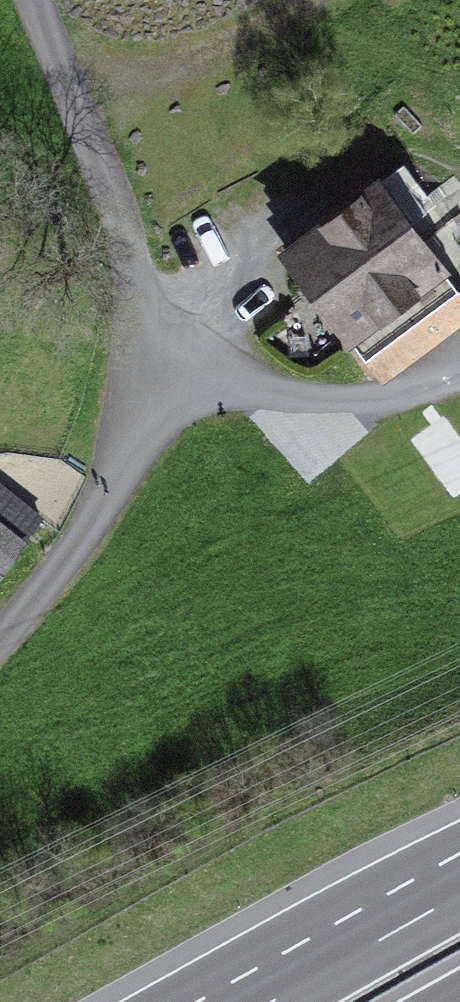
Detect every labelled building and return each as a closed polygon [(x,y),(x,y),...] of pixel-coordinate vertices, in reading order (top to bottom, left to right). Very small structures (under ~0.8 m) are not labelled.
[(286,251),(376,375),(459,314),(459,282),(428,238),(447,225),(404,166),(286,251)] [(0,513),(0,572),(29,535),(0,513)]
